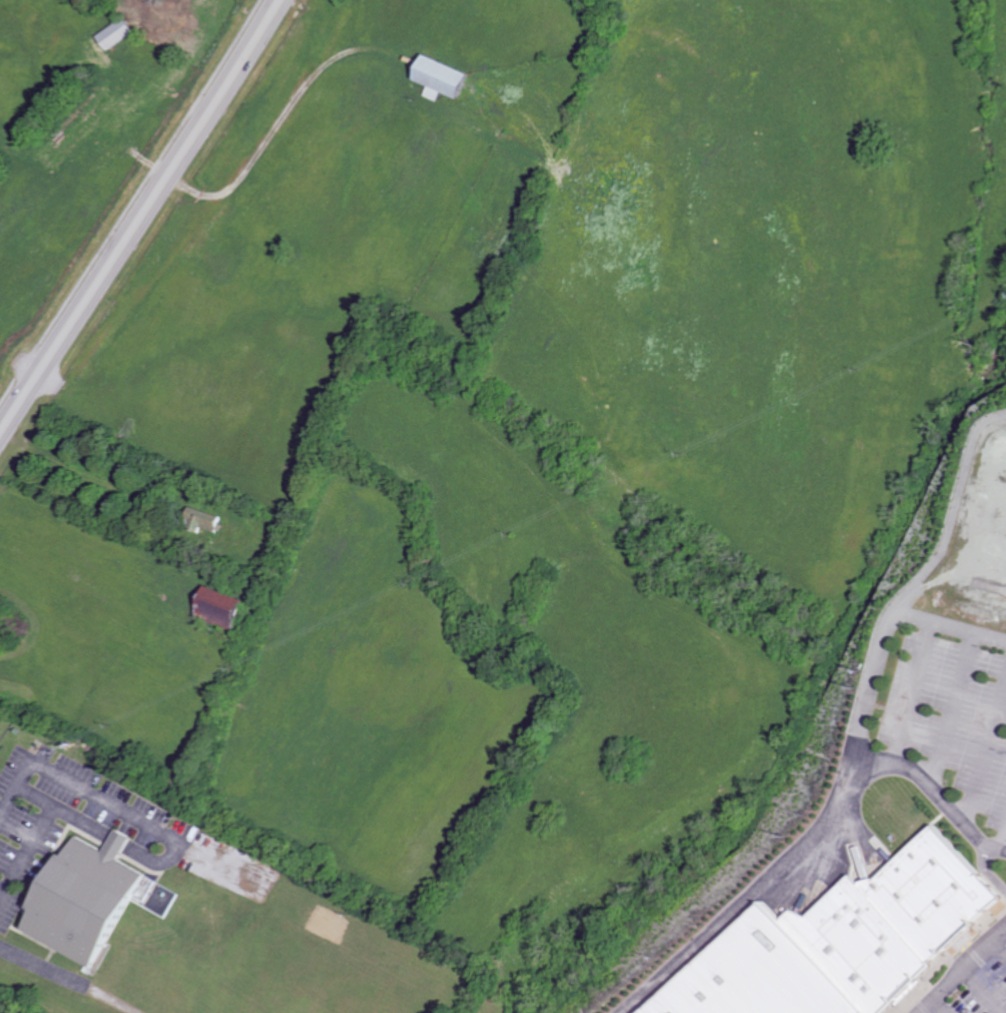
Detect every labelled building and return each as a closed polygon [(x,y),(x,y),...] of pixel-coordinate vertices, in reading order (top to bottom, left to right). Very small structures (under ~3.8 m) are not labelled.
[(110,51),(138,32),(128,18),(100,36),(110,51)] [(465,100),(475,73),(430,56),(421,81),(432,85),(428,96),(442,101),(445,92),(465,100)] [(193,527),(205,531),(207,525),(221,530),(226,516),(196,505),(192,516),(196,518),(193,527)] [(248,598),(210,585),(199,616),(238,629),(248,598)] [(872,1012),(887,1012),(1005,900),(1005,892),(944,823),(883,879),(882,877),(868,883),(860,874),(813,916),(798,909),(787,918),(872,1012)] [(117,859),(103,851),(111,835),(115,828),(129,836),(126,843),(117,859)] [(103,851),(117,859),(145,874),(95,967),(24,928),(35,908),(31,906),(60,852),(64,854),(74,836),(103,851)] [(787,918),(771,900),(648,1012),(872,1012),(787,918)]
